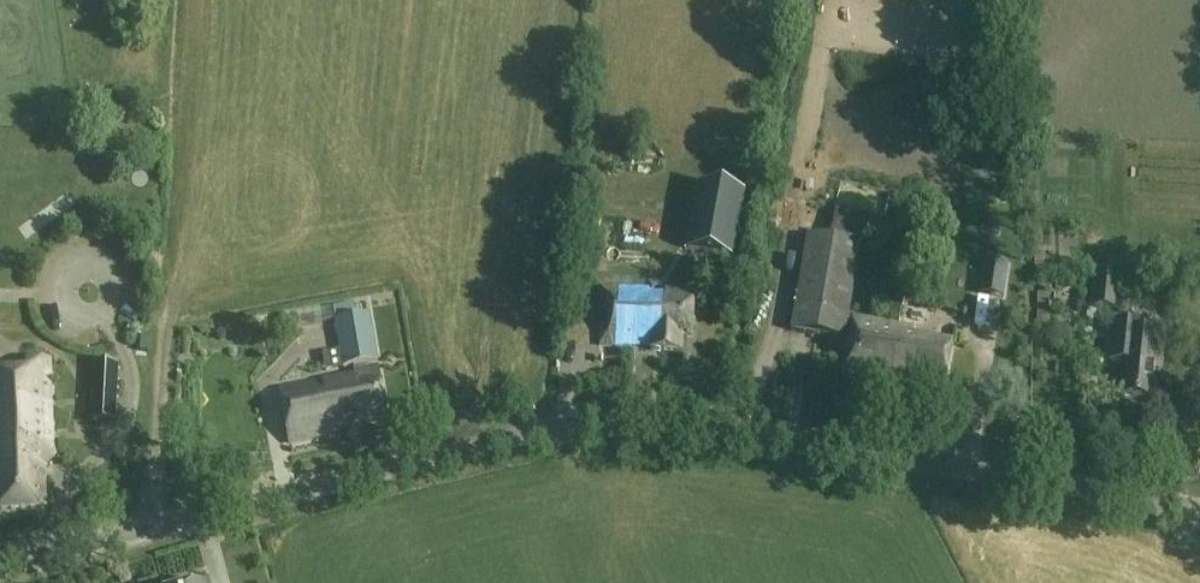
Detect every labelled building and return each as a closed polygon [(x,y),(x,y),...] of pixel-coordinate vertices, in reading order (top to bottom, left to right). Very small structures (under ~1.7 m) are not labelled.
[(734,258),(746,192),(699,183),(687,249),(734,258)] [(941,237),(956,226),(947,214),(931,225),(941,237)] [(610,222),(609,239),(626,240),(627,223),(610,222)] [(840,380),(887,388),(899,325),(846,317),(858,245),(808,236),(792,332),(846,341),(840,380)] [(984,261),(979,297),(1003,300),(1008,264),(984,261)] [(1117,310),(1121,269),(1094,266),(1090,306),(1117,310)] [(688,332),(688,288),(662,287),(662,294),(645,294),(645,289),(597,289),(597,313),(606,313),(605,326),(597,326),(597,345),(645,345),(645,349),(678,349),(678,332),(688,332)] [(1049,326),(1050,294),(1038,294),(1037,325),(1049,326)] [(18,328),(15,311),(0,314),(0,331),(18,328)] [(343,369),(379,362),(370,313),(334,320),(343,369)] [(299,325),(302,381),(333,380),(330,323),(299,325)] [(1161,358),(1164,336),(1140,333),(1140,327),(1112,323),(1107,362),(1121,364),(1117,397),(1151,401),(1156,357),(1161,358)] [(899,325),(887,388),(893,389),(893,387),(910,389),(910,384),(940,389),(948,343),(910,337),(912,328),(899,325)] [(25,376),(0,377),(0,513),(45,511),(43,469),(55,457),(52,374),(52,360),(45,360),(45,357),(24,358),(25,376)] [(94,363),(90,422),(115,423),(119,364),(94,363)] [(290,444),(327,437),(326,432),(387,420),(376,365),(350,369),(351,376),(280,390),(290,444)]
